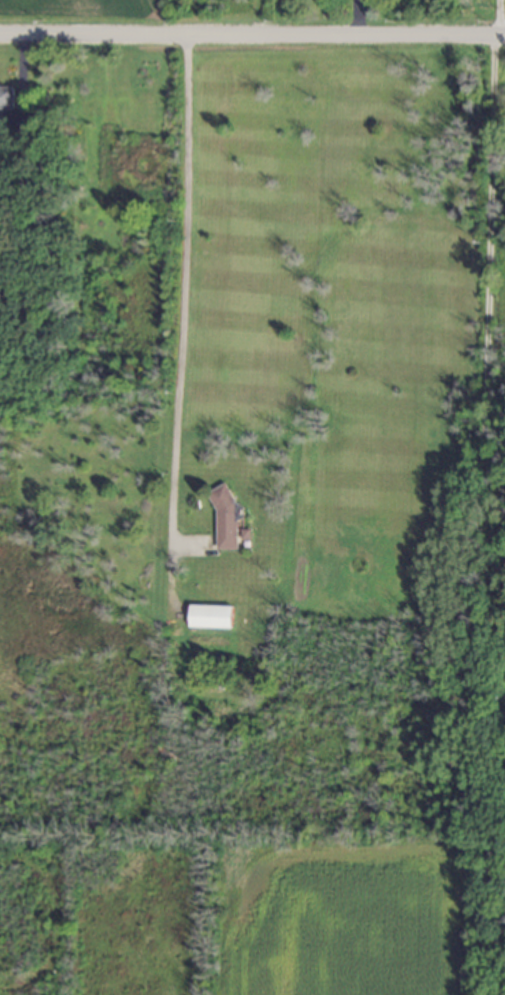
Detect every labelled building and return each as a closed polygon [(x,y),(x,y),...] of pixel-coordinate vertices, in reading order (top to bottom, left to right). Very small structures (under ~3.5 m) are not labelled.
[(3,108),(0,108),(0,87),(14,87),(14,105),(14,108),(3,108)] [(207,493),(216,512),(217,550),(237,550),(237,522),(243,518),(243,517),(227,484),(207,493)] [(188,628),(230,629),(231,607),(189,606),(188,628)]
